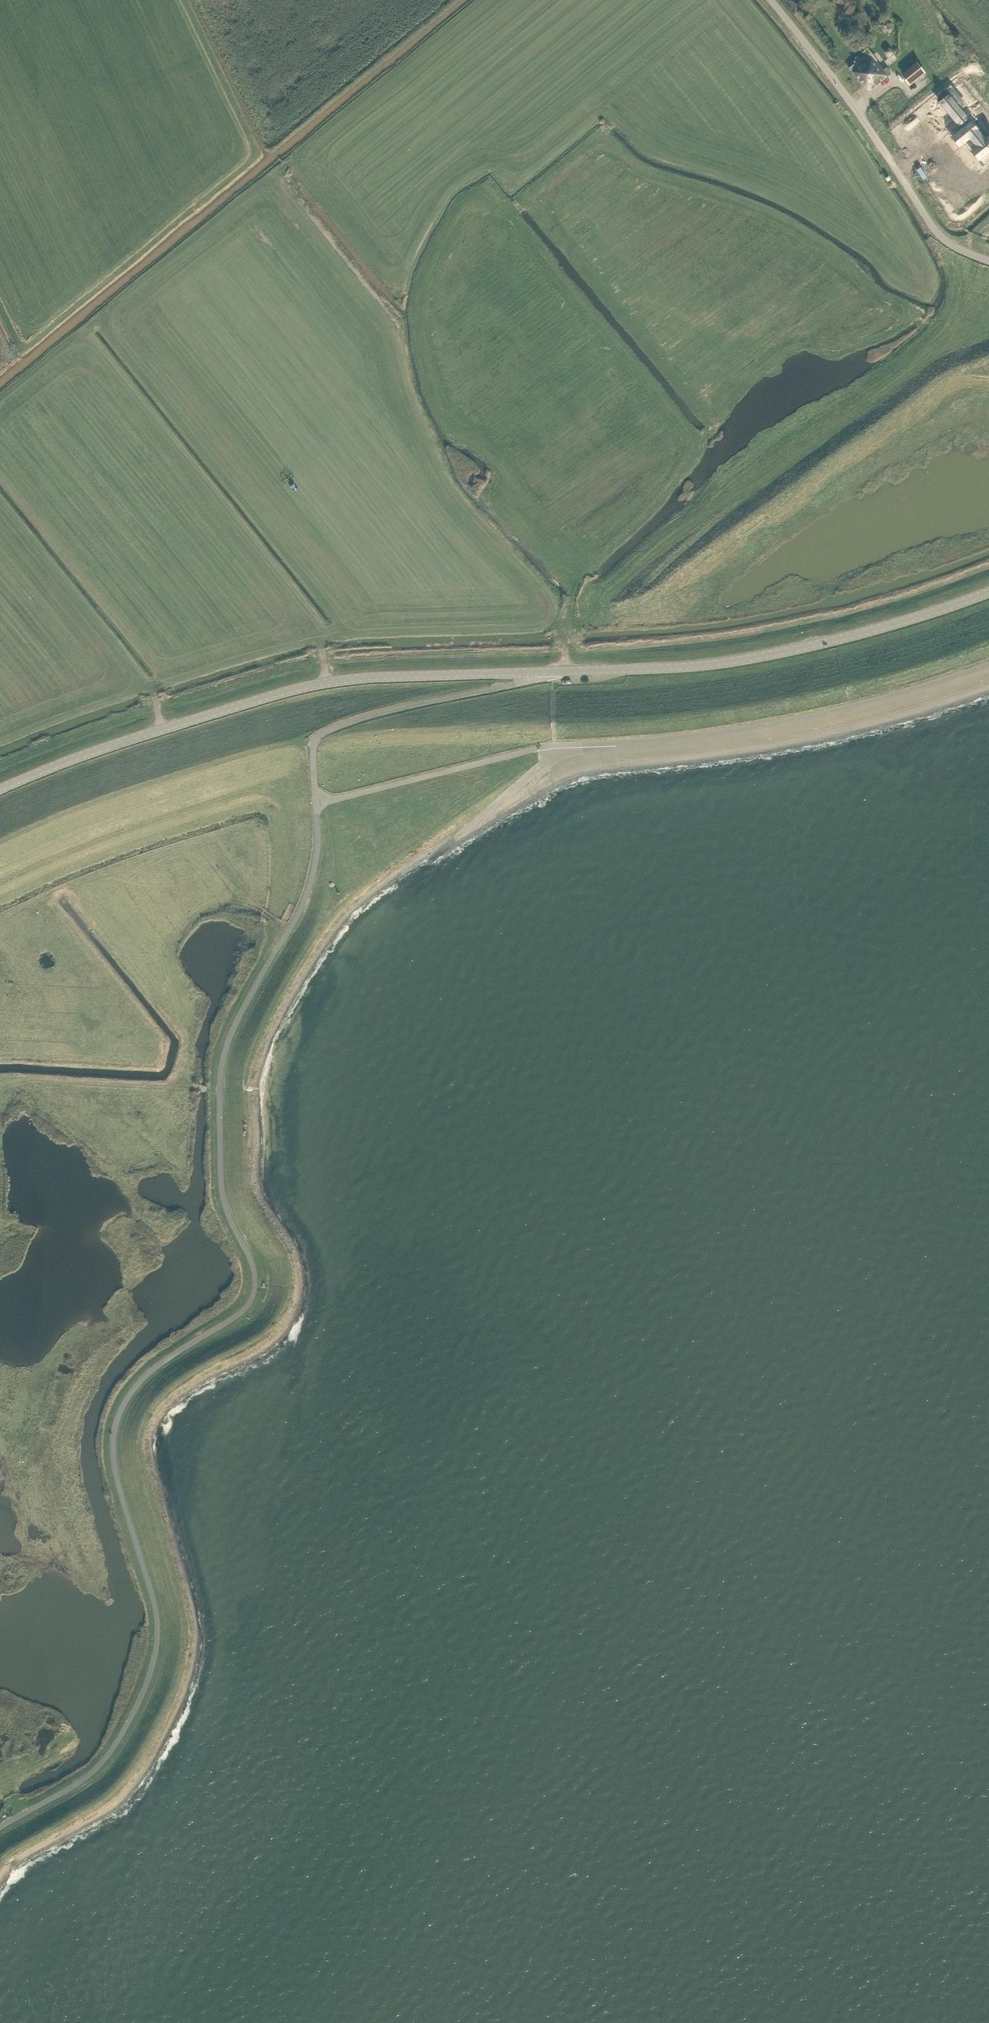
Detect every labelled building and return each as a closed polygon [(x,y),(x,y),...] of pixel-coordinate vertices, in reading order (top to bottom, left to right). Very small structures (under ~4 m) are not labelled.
[(859,61),(850,68),(864,87),(866,85),(870,91),(888,78),(889,76),(892,74),(887,67),(884,70),(879,63),(878,63),(877,62),(879,61),(870,49),(857,59),(859,61)] [(919,65),(904,77),(910,85),(925,74),(919,65)] [(936,96),(962,127),(951,135),(958,143),(968,135),(976,145),(971,149),(979,158),(988,150),(988,134),(984,138),(958,107),(963,102),(949,86),(936,96)]
